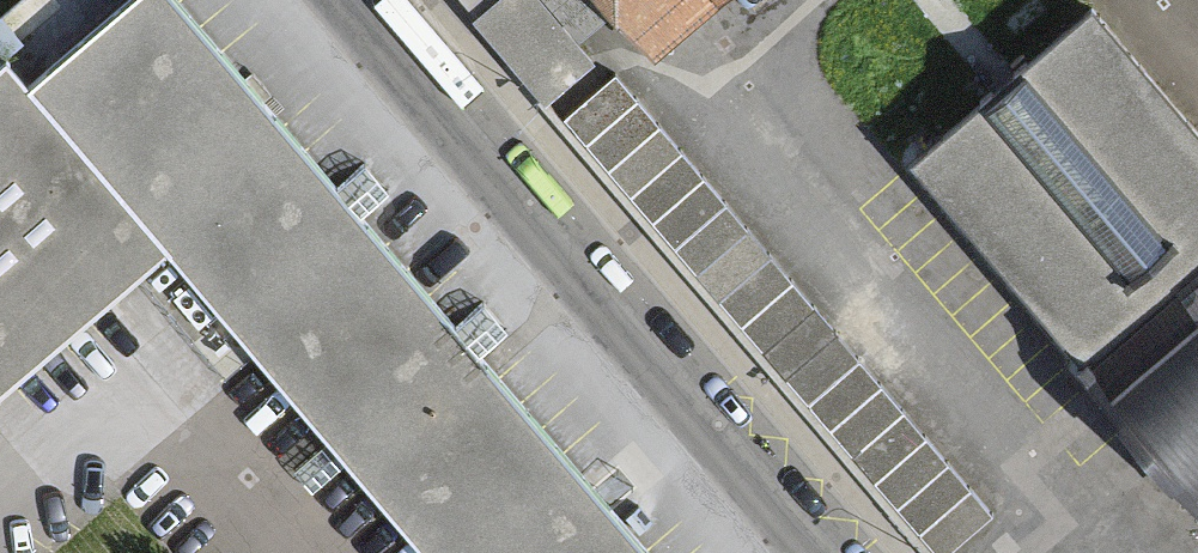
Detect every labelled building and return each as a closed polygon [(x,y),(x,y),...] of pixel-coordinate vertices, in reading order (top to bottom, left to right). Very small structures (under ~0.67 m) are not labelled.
[(21,83),(166,254),(419,552),(640,552),(171,0),(119,0),(21,83)] [(488,0),(465,0),(467,2),(474,11),(488,0)] [(474,11),(489,28),(547,97),(594,57),(577,37),(545,0),(488,0),(474,11)] [(613,0),(545,0),(577,37),(616,4),(613,0)] [(616,4),(655,48),(711,0),(613,0),(616,4)] [(1092,3),(1024,61),(1004,78),(984,95),(922,148),(1111,368),(1197,469),(1197,126),(1092,3)] [(21,83),(6,65),(0,70),(0,394),(166,254),(21,83)] [(615,71),(563,115),(937,552),(945,552),(993,512),(615,71)]
